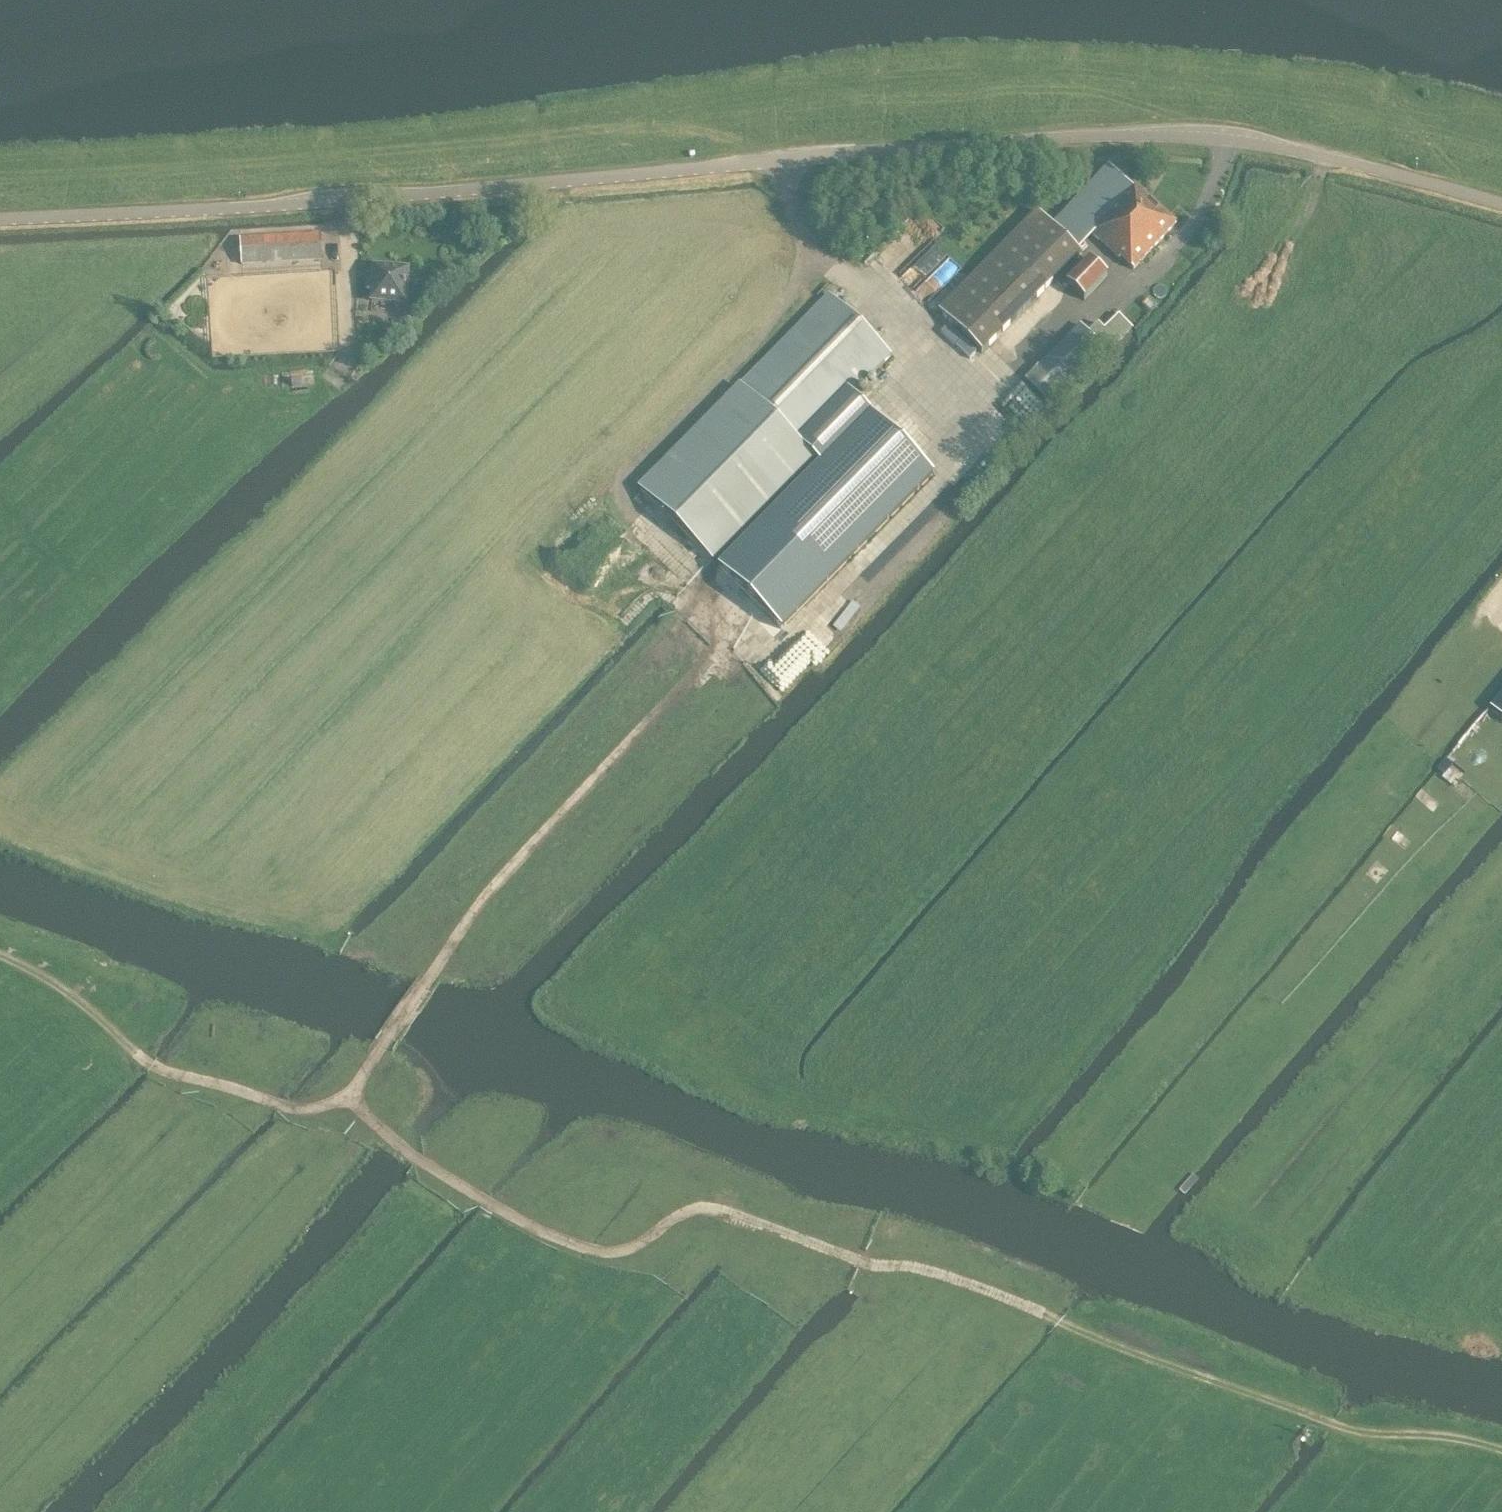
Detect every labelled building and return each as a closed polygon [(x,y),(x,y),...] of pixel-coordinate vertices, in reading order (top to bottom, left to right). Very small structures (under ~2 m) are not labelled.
[(1109,164),(1057,219),(1053,224),(1039,210),(941,309),(981,350),(1081,250),(1077,246),(1080,242),(1082,244),(1092,233),(1119,258),(1121,256),(1130,264),(1133,267),(1144,257),(1176,221),(1134,182),(1132,185),(1109,164)] [(241,262),(322,257),(321,244),(320,232),(240,237),(240,249),(241,262)] [(1084,298),(1107,274),(1098,266),(1090,257),(1067,282),(1076,290),(1084,298)] [(405,301),(408,268),(374,265),(373,278),(367,278),(366,286),(372,287),(371,299),(405,301)] [(812,454),(803,445),(853,393),(854,392),(855,391),(892,353),(830,293),(640,488),(711,558),(812,454)] [(1112,335),(1127,321),(1118,313),(1104,327),(1098,322),(1088,332),(1080,323),(1036,367),(1058,389),(1102,345),(1102,346),(1112,336),(1112,335)] [(820,461),(719,564),(781,626),(935,470),(855,391),(854,392),(853,393),(803,445),(813,455),(820,461)] [(1492,707),(1501,716),(1501,694),(1492,707)] [(1449,759),(1448,758),(1446,756),(1437,767),(1439,769),(1444,773),(1442,775),(1448,779),(1452,783),(1457,777),(1448,769),(1453,763),(1449,759)]
